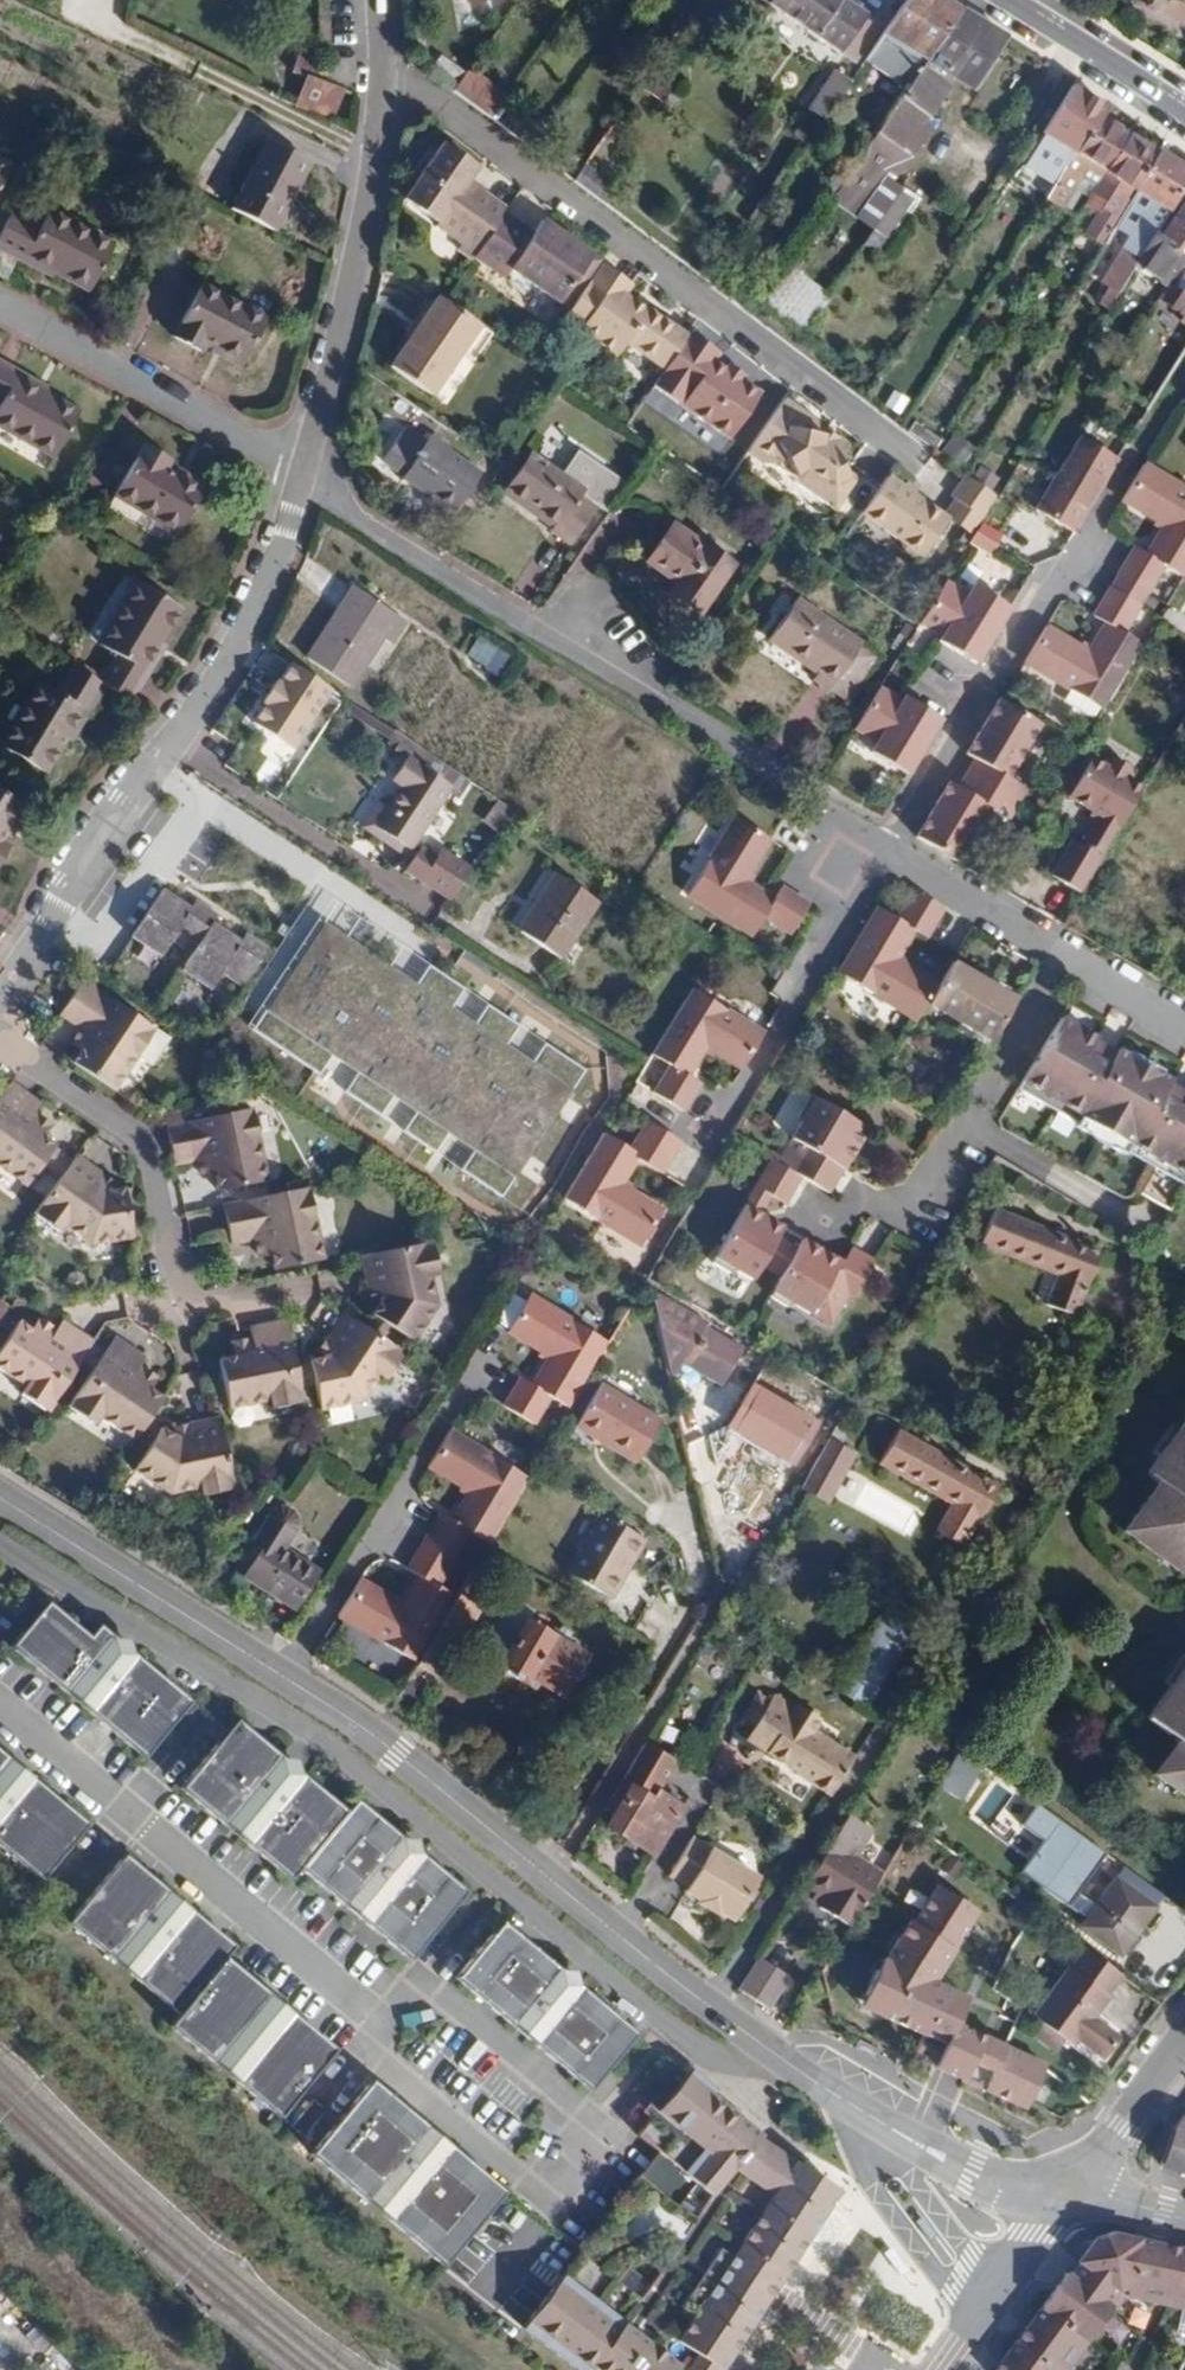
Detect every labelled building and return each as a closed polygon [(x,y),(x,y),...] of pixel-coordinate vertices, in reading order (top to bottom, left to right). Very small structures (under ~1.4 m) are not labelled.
[(841,0),(759,0),(854,65),(880,27),(841,0)] [(907,90),(962,11),(951,4),(944,0),(906,0),(865,61),(907,90)] [(1127,2),(1184,24),(1184,0),(1128,0),(1127,2)] [(962,11),(907,90),(878,134),(911,156),(936,122),(929,117),(955,80),(971,91),(1006,38),(972,17),(962,11)] [(309,76),(325,82),(325,69),(301,59),(296,71),(309,76)] [(325,69),(325,82),(352,82),(351,62),(325,62),(325,69)] [(469,68),(452,91),(490,119),(506,97),(469,68)] [(808,108),(825,120),(851,82),(834,70),(808,108)] [(331,119),(343,90),(325,82),(309,76),(296,105),(331,119)] [(522,90),(516,84),(506,97),(490,119),(529,148),(542,131),(509,106),(522,90)] [(1072,86),(1042,132),(1052,138),(1075,154),(1101,118),(1108,109),(1072,86)] [(1101,118),(1075,154),(1045,200),(1063,211),(1083,180),(1095,188),(1112,158),(1127,135),(1101,118)] [(1038,159),(1052,138),(1042,132),(1028,153),(1038,159)] [(911,156),(878,134),(863,155),(896,177),(911,156)] [(1112,158),(1095,188),(1087,200),(1101,209),(1082,240),(1102,252),(1131,204),(1128,202),(1157,153),(1127,135),(1112,158)] [(309,162),(267,140),(230,210),(273,232),(309,162)] [(505,215),(508,210),(469,183),(478,169),(443,146),(405,202),(439,225),(437,227),(463,246),(459,251),(473,261),(479,252),(505,215)] [(1044,163),(1038,159),(1028,153),(1017,171),(1031,181),(1044,163)] [(1131,204),(1144,211),(1121,248),(1125,250),(1121,257),(1117,255),(1102,279),(1109,290),(1100,305),(1109,311),(1135,267),(1134,265),(1152,235),(1179,193),(1184,183),(1184,170),(1157,153),(1128,202),(1131,204)] [(585,165),(574,181),(599,201),(611,184),(585,165)] [(902,187),(863,245),(882,258),(920,200),(902,187)] [(1159,239),(1184,255),(1184,197),(1159,239)] [(9,213),(0,231),(0,249),(20,260),(23,256),(89,290),(112,243),(47,210),(38,228),(9,213)] [(511,269),(560,304),(592,256),(542,222),(533,236),(505,215),(479,252),(508,273),(511,269)] [(1135,267),(1169,288),(1184,262),(1184,255),(1159,239),(1152,235),(1134,265),(1135,267)] [(560,304),(570,311),(602,265),(603,263),(592,256),(560,304)] [(1169,288),(1181,295),(1173,307),(1184,314),(1184,262),(1169,288)] [(632,286),(602,265),(570,311),(564,320),(616,356),(626,343),(664,370),(687,335),(650,308),(646,313),(625,297),(632,286)] [(831,299),(788,265),(761,306),(801,336),(831,299)] [(265,318),(200,284),(172,336),(203,352),(205,347),(240,365),(265,318)] [(445,304),(433,296),(385,366),(427,394),(456,351),(468,360),(487,332),(445,304)] [(1121,348),(1129,353),(1148,322),(1139,317),(1121,348)] [(742,377),(727,367),(713,358),(719,350),(690,331),(687,335),(664,370),(653,386),(732,436),(762,390),(742,377)] [(727,367),(742,377),(745,372),(730,362),(727,367)] [(52,458),(78,413),(13,376),(15,373),(0,365),(0,429),(52,458)] [(785,399),(750,453),(764,462),(775,461),(796,475),(796,483),(833,509),(853,479),(842,472),(841,462),(850,447),(841,440),(838,440),(817,424),(818,421),(785,399)] [(916,423),(908,433),(934,452),(936,454),(943,442),(916,423)] [(405,427),(381,462),(402,477),(405,475),(430,492),(422,504),(446,521),(476,478),(445,455),(450,448),(432,435),(427,442),(405,427)] [(1033,513),(1076,534),(1115,456),(1071,435),(1033,513)] [(142,446),(112,496),(175,533),(202,488),(165,468),(168,462),(142,446)] [(952,447),(945,457),(960,468),(967,457),(952,447)] [(530,454),(506,490),(559,525),(553,533),(570,545),(597,505),(579,492),(582,488),(530,454)] [(1183,576),(1184,573),(1184,492),(1144,466),(1122,502),(1157,524),(1159,521),(1163,524),(1167,526),(1163,533),(1148,559),(1134,552),(1118,579),(1147,596),(1163,568),(1181,580),(1183,576)] [(926,551),(950,513),(889,474),(882,483),(864,511),(904,538),(906,544),(914,550),(926,551)] [(983,489),(968,478),(958,495),(962,497),(988,515),(997,501),(983,489)] [(962,497),(950,513),(977,533),(977,532),(988,515),(962,497)] [(1159,521),(1157,524),(1155,528),(1163,533),(1167,526),(1163,524),(1159,521)] [(673,524),(646,563),(677,585),(670,595),(700,615),(733,568),(703,547),(704,545),(673,524)] [(997,545),(977,532),(977,533),(970,543),(990,556),(997,545)] [(998,601),(1015,570),(976,548),(959,579),(998,601)] [(1118,579),(1111,590),(1141,608),(1147,596),(1118,579)] [(115,654),(99,682),(104,685),(130,701),(147,673),(144,671),(181,612),(136,585),(99,644),(115,654)] [(918,624),(938,637),(946,642),(953,646),(950,652),(972,665),(1007,610),(970,587),(964,597),(944,585),(919,623),(918,624)] [(342,605),(307,659),(351,687),(382,639),(391,646),(406,622),(353,587),(342,605)] [(1080,654),(1082,650),(1047,629),(1025,665),(1102,712),(1142,646),(1124,634),(1141,608),(1111,590),(1095,618),(1108,625),(1093,651),(1089,658),(1085,656),(1080,654)] [(829,694),(830,691),(861,645),(863,642),(798,599),(768,644),(816,675),(811,682),(829,694)] [(515,658),(478,636),(465,657),(501,680),(515,658)] [(946,642),(938,637),(935,642),(950,652),(953,646),(946,642)] [(861,645),(830,691),(849,704),(880,657),(861,645)] [(1085,646),(1082,650),(1080,654),(1085,656),(1089,658),(1093,651),(1085,646)] [(329,694),(284,664),(245,723),(289,753),(329,694)] [(104,685),(99,682),(72,665),(55,693),(39,683),(0,746),(0,748),(45,775),(84,710),(88,713),(104,685)] [(878,689),(853,730),(872,741),(865,752),(903,776),(938,720),(915,706),(913,710),(905,705),(898,701),(878,689)] [(913,710),(915,706),(900,697),(898,701),(905,705),(913,710)] [(981,730),(964,757),(972,761),(965,774),(957,787),(949,782),(931,810),(914,839),(957,864),(991,807),(1008,817),(1015,805),(1022,792),(1006,783),(1040,726),(1003,703),(999,701),(981,730)] [(449,768),(417,746),(392,782),(401,788),(388,807),(379,801),(365,821),(409,850),(451,788),(450,785),(457,774),(449,768)] [(1077,753),(1053,792),(1065,799),(1088,759),(1077,753)] [(972,761),(964,757),(949,782),(957,787),(965,774),(972,761)] [(1050,879),(1078,895),(1140,791),(1127,783),(1131,778),(1127,768),(1113,760),(1104,761),(1101,766),(1088,759),(1065,799),(1097,818),(1079,848),(1071,843),(1050,879)] [(11,847),(3,842),(25,808),(0,792),(0,864),(11,847)] [(745,869),(748,871),(769,838),(733,816),(685,894),(751,934),(763,915),(790,931),(807,902),(780,886),(773,898),(747,883),(739,878),(745,869)] [(418,852),(462,882),(485,851),(455,830),(450,837),(435,827),(418,852)] [(547,869),(509,926),(560,960),(598,903),(547,869)] [(739,878),(747,883),(750,878),(753,874),(748,871),(745,869),(739,878)] [(163,888),(130,937),(161,957),(172,942),(191,955),(182,970),(210,990),(220,974),(242,989),(269,949),(246,934),(240,944),(227,935),(229,932),(213,922),(217,915),(196,901),(189,910),(177,902),(179,899),(163,888)] [(841,974),(917,1020),(925,1006),(932,995),(939,984),(906,964),(905,966),(897,960),(900,954),(915,931),(925,937),(943,908),(915,891),(897,920),(880,910),(841,974)] [(672,933),(658,923),(648,937),(663,947),(672,933)] [(427,987),(331,924),(265,1029),(330,1074),(343,1055),(370,1072),(357,1092),(391,1115),(404,1097),(427,1113),(415,1131),(447,1153),(460,1134),(488,1152),(474,1172),(515,1200),(596,1070),(558,1048),(545,1065),(516,1045),(528,1028),(497,1007),(486,1026),(461,1009),(473,990),(438,967),(427,987)] [(904,957),(900,954),(897,960),(905,966),(906,964),(909,960),(904,957)] [(932,995),(925,1006),(989,1043),(995,1033),(1013,1003),(985,987),(949,966),(939,984),(932,995)] [(71,1064),(114,1092),(138,1055),(152,1065),(167,1040),(81,983),(59,1016),(79,1030),(89,1036),(79,1052),(71,1064)] [(761,1036),(690,991),(669,1026),(650,1057),(669,1068),(651,1096),(679,1114),(696,1085),(685,1079),(700,1053),(705,1045),(713,1050),(711,1053),(740,1071),(761,1036)] [(1018,1087),(1076,1122),(1075,1125),(1123,1154),(1126,1151),(1184,1186),(1184,1185),(1184,1096),(1166,1085),(1169,1081),(1158,1074),(1161,1069),(1129,1050),(1126,1054),(1116,1048),(1113,1052),(1093,1040),(1095,1036),(1060,1015),(1018,1087)] [(89,1036),(79,1030),(68,1046),(79,1052),(89,1036)] [(705,1045),(700,1053),(704,1055),(708,1058),(711,1053),(713,1050),(705,1045)] [(9,1083),(0,1095),(0,1167),(25,1185),(38,1167),(54,1146),(40,1136),(25,1124),(33,1112),(39,1104),(9,1083)] [(800,1148),(786,1171),(798,1178),(807,1183),(815,1188),(829,1164),(842,1171),(853,1152),(865,1131),(809,1098),(797,1117),(800,1125),(790,1140),(800,1148)] [(163,1112),(165,1126),(181,1122),(178,1108),(162,1111),(163,1112)] [(248,1108),(181,1122),(165,1126),(173,1165),(197,1160),(209,1157),(213,1178),(215,1191),(262,1182),(248,1108)] [(25,1124),(40,1136),(49,1124),(33,1112),(25,1124)] [(628,1153),(601,1136),(581,1169),(560,1202),(638,1249),(659,1213),(626,1193),(624,1196),(616,1191),(620,1184),(635,1159),(659,1173),(676,1145),(644,1126),(628,1153)] [(57,1181),(73,1160),(54,1146),(38,1167),(57,1181)] [(57,1181),(32,1215),(56,1232),(62,1226),(90,1245),(131,1237),(127,1212),(123,1188),(107,1191),(106,1190),(95,1182),(101,1175),(76,1155),(73,1160),(57,1181)] [(201,1179),(213,1178),(209,1157),(197,1160),(201,1179)] [(786,1171),(771,1162),(710,1263),(727,1274),(738,1273),(751,1281),(761,1266),(776,1240),(782,1229),(764,1219),(759,1216),(770,1198),(782,1205),(798,1178),(786,1171)] [(829,1164),(815,1188),(827,1195),(842,1171),(829,1164)] [(95,1182),(106,1190),(112,1183),(101,1175),(95,1182)] [(624,1186),(620,1184),(616,1191),(624,1196),(626,1193),(628,1189),(624,1186)] [(123,1188),(127,1212),(135,1211),(135,1209),(131,1187),(123,1188)] [(320,1259),(305,1188),(219,1206),(228,1244),(253,1239),(264,1236),(268,1256),(271,1270),(320,1259)] [(1100,1250),(993,1208),(980,1244),(1057,1275),(1046,1305),(1077,1316),(1100,1250)] [(257,1258),(268,1256),(264,1236),(253,1239),(257,1258)] [(781,1279),(797,1252),(776,1240),(761,1266),(781,1279)] [(781,1279),(769,1299),(785,1309),(796,1307),(808,1315),(824,1289),(827,1284),(853,1299),(873,1265),(851,1251),(843,1265),(819,1251),(803,1241),(797,1252),(781,1279)] [(360,1256),(367,1288),(375,1287),(377,1301),(368,1315),(390,1329),(411,1343),(434,1309),(428,1277),(438,1276),(431,1243),(360,1256)] [(827,1284),(824,1289),(849,1305),(853,1299),(827,1284)] [(645,1286),(670,1383),(685,1357),(705,1369),(701,1375),(719,1386),(741,1348),(704,1325),(705,1322),(645,1286)] [(375,1287),(367,1288),(369,1303),(377,1301),(375,1287)] [(548,1397),(567,1409),(581,1386),(607,1343),(530,1296),(508,1332),(543,1353),(545,1350),(552,1355),(550,1358),(547,1362),(532,1388),(519,1380),(503,1407),(532,1424),(548,1397)] [(0,1300),(0,1321),(10,1307),(0,1300)] [(341,1314),(324,1340),(333,1346),(324,1358),(323,1359),(307,1363),(311,1388),(315,1411),(357,1403),(376,1375),(383,1379),(401,1353),(382,1340),(360,1326),(341,1314)] [(390,1329),(368,1315),(360,1326),(382,1340),(390,1329)] [(37,1316),(29,1328),(46,1339),(53,1327),(37,1316)] [(46,1410),(79,1360),(92,1340),(59,1318),(53,1327),(46,1339),(29,1328),(16,1319),(0,1344),(0,1369),(24,1385),(19,1392),(46,1410)] [(298,1390),(293,1365),(284,1321),(247,1328),(249,1339),(251,1352),(232,1355),(215,1359),(225,1410),(267,1401),(269,1410),(300,1403),(298,1390)] [(96,1415),(133,1439),(146,1419),(160,1397),(147,1387),(130,1376),(137,1365),(143,1357),(111,1335),(102,1347),(89,1367),(65,1405),(91,1421),(96,1415)] [(251,1352),(249,1339),(229,1343),(232,1355),(251,1352)] [(92,1340),(79,1360),(89,1367),(102,1347),(92,1340)] [(333,1346),(324,1340),(316,1352),(324,1358),(333,1346)] [(545,1350),(543,1353),(540,1358),(547,1362),(550,1358),(552,1355),(545,1350)] [(311,1388),(307,1363),(293,1365),(298,1390),(311,1388)] [(154,1377),(137,1365),(130,1376),(147,1387),(154,1377)] [(660,1422),(599,1385),(574,1427),(597,1441),(599,1437),(637,1460),(660,1422)] [(751,1386),(728,1425),(793,1462),(807,1438),(815,1424),(751,1386)] [(1121,1531),(1180,1576),(1184,1569),(1184,1416),(1143,1472),(1157,1482),(1121,1531)] [(157,1426),(144,1447),(130,1469),(166,1492),(198,1486),(200,1494),(230,1488),(216,1419),(186,1425),(187,1435),(174,1437),(172,1436),(157,1426)] [(144,1447),(157,1426),(146,1419),(133,1439),(132,1440),(144,1447)] [(838,1420),(827,1438),(839,1445),(849,1427),(838,1420)] [(187,1435),(186,1425),(171,1427),(172,1436),(174,1437),(187,1435)] [(997,1486),(897,1429),(878,1463),(948,1505),(933,1530),(962,1547),(997,1486)] [(416,1663),(456,1596),(437,1585),(468,1532),(488,1543),(508,1509),(527,1477),(449,1430),(429,1466),(463,1486),(470,1490),(467,1495),(452,1522),(439,1515),(408,1567),(420,1575),(404,1602),(400,1609),(393,1605),(395,1602),(360,1581),(338,1616),(416,1663)] [(827,1438),(799,1484),(825,1500),(853,1453),(839,1445),(827,1438)] [(460,1491),(467,1495),(470,1490),(463,1486),(460,1491)] [(265,1543),(257,1555),(242,1579),(292,1611),(318,1571),(283,1549),(295,1530),(294,1523),(293,1519),(292,1515),(290,1513),(286,1511),(283,1510),(277,1510),(272,1512),(267,1515),(254,1536),(265,1543)] [(603,1517),(569,1576),(610,1600),(643,1541),(603,1517)] [(265,1543),(254,1536),(246,1548),(257,1555),(265,1543)] [(456,1596),(416,1663),(389,1707),(406,1721),(432,1676),(438,1679),(478,1609),(456,1596)] [(397,1597),(395,1602),(393,1605),(400,1609),(404,1602),(397,1597)] [(528,1611),(509,1600),(481,1649),(500,1661),(495,1668),(523,1684),(527,1677),(563,1699),(586,1659),(564,1645),(570,1634),(557,1627),(552,1635),(524,1618),(528,1611)] [(188,1700),(133,1653),(130,1657),(106,1639),(111,1634),(97,1622),(86,1636),(45,1601),(9,1645),(142,1757),(188,1700)] [(839,1688),(867,1706),(914,1630),(885,1613),(839,1688)] [(133,1653),(111,1634),(106,1639),(130,1657),(133,1653)] [(1143,1718),(1174,1741),(1150,1774),(1184,1800),(1184,1660),(1143,1718)] [(742,1717),(754,1725),(770,1700),(758,1692),(742,1717)] [(767,1751),(790,1764),(792,1762),(799,1767),(797,1769),(796,1771),(831,1793),(855,1755),(813,1729),(820,1717),(798,1703),(795,1707),(774,1694),(770,1700),(754,1725),(752,1728),(773,1741),(767,1751)] [(273,1757),(277,1752),(236,1717),(178,1786),(288,1880),(299,1868),(407,1959),(465,1892),(356,1800),(347,1811),(302,1773),(297,1777),(273,1757)] [(773,1741),(752,1728),(746,1737),(767,1751),(773,1741)] [(643,1744),(604,1808),(612,1814),(605,1826),(653,1856),(683,1807),(656,1791),(673,1762),(643,1744)] [(0,1750),(0,1846),(40,1879),(87,1822),(0,1750)] [(302,1773),(277,1752),(273,1757),(297,1777),(302,1773)] [(952,1760),(935,1786),(960,1802),(977,1775),(952,1760)] [(1066,1906),(1103,1852),(1034,1806),(1028,1815),(988,1788),(969,1816),(1010,1844),(1029,1857),(1018,1874),(1066,1906)] [(830,1843),(803,1885),(816,1893),(824,1897),(818,1907),(849,1926),(857,1913),(881,1874),(854,1858),(865,1841),(861,1823),(847,1815),(830,1843)] [(871,1830),(861,1823),(865,1841),(871,1830)] [(758,1878),(693,1838),(670,1874),(688,1885),(684,1890),(699,1899),(698,1902),(715,1913),(718,1910),(733,1920),(758,1878)] [(163,1893),(167,1889),(124,1853),(67,1922),(176,2015),(166,2027),(275,2118),(333,2048),(224,1957),(234,1946),(190,1908),(186,1913),(163,1893)] [(1140,1897),(1148,1886),(1123,1868),(1115,1878),(1113,1877),(1078,1925),(1119,1956),(1154,1908),(1140,1897)] [(961,2011),(954,1993),(931,1983),(975,1911),(936,1885),(922,1907),(911,1924),(896,1947),(893,1946),(892,1945),(891,1946),(877,1970),(873,1972),(864,1991),(862,1995),(879,2002),(873,2014),(920,2035),(910,2056),(910,2057),(913,2059),(929,2066),(934,2056),(939,2057),(954,2024),(961,2011)] [(190,1908),(167,1889),(163,1893),(186,1913),(190,1908)] [(1072,1892),(1065,1907),(1083,1916),(1090,1900),(1072,1892)] [(635,2034),(501,1920),(454,1976),(587,2089),(635,2034)] [(896,1947),(911,1924),(906,1921),(892,1945),(893,1946),(896,1947)] [(1120,1976),(1081,1948),(1029,2017),(1038,2024),(1062,2041),(1070,2047),(1076,2041),(1101,2060),(1117,2037),(1092,2019),(1109,1996),(1106,1994),(1120,1976)] [(760,1957),(742,1989),(770,2007),(790,1975),(760,1957)] [(954,1993),(961,2011),(967,1998),(954,1993)] [(857,2006),(873,2014),(879,2002),(862,1995),(857,2006)] [(999,2058),(1004,2047),(954,2024),(939,2057),(934,2056),(929,2066),(949,2075),(961,2080),(976,2048),(999,2058)] [(1062,2041),(1038,2024),(1029,2036),(1052,2054),(1062,2041)] [(976,2048),(961,2080),(1025,2109),(1027,2104),(1044,2071),(1046,2067),(1004,2047),(999,2058),(976,2048)] [(634,2134),(655,2152),(519,2326),(577,2369),(716,2369),(731,2348),(753,2314),(776,2279),(829,2200),(835,2190),(756,2139),(758,2137),(685,2075),(634,2134)] [(369,2076),(307,2150),(439,2264),(502,2190),(369,2076)] [(1182,2114),(1171,2131),(1159,2166),(1184,2174),(1184,2115),(1182,2114)] [(1112,2308),(1107,2305),(1117,2291),(1125,2287),(1128,2288),(1127,2296),(1153,2302),(1184,2309),(1184,2252),(1129,2240),(1107,2235),(1099,2239),(1093,2241),(1076,2263),(1077,2264),(1078,2265),(1073,2272),(1067,2279),(1065,2277),(1063,2276),(1025,2326),(1001,2358),(992,2369),(1066,2369),(1112,2308)]
